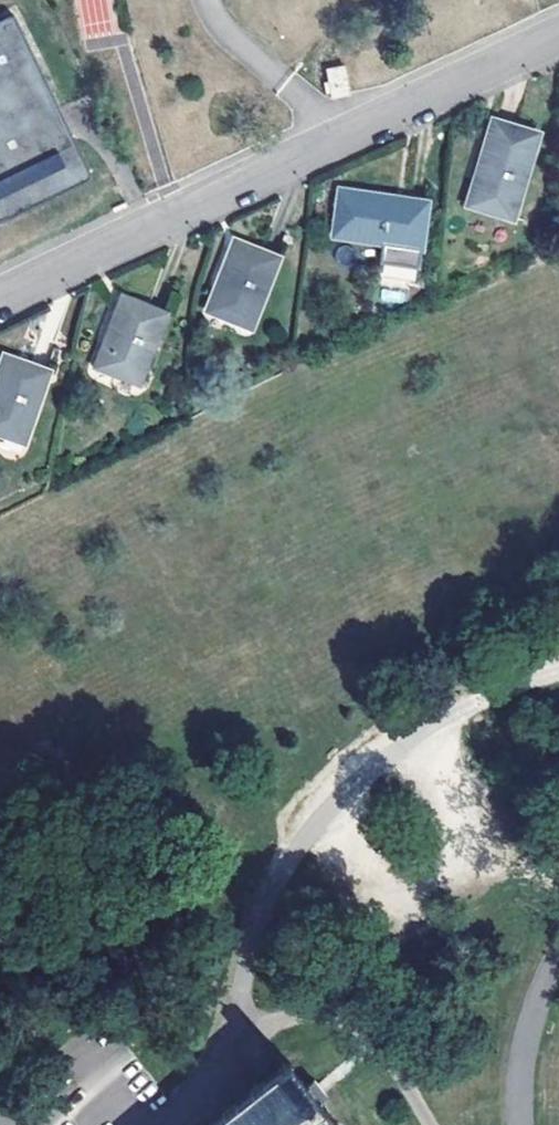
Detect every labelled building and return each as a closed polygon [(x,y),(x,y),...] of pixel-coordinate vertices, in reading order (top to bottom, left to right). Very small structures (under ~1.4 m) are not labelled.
[(86,178),(87,176),(87,175),(9,19),(8,18),(5,17),(3,18),(0,19),(0,221),(7,219),(86,178)] [(331,92),(332,95),(349,93),(345,65),(328,67),(331,92)] [(492,120),(467,206),(511,219),(536,133),(492,120)] [(339,192),(333,237),(384,245),(420,251),(427,205),(339,192)] [(232,242),(208,311),(255,328),(279,259),(232,242)] [(420,251),(384,245),(381,264),(417,269),(420,251)] [(121,296),(94,365),(141,381),(167,313),(121,296)] [(0,366),(0,432),(25,440),(49,370),(4,354),(0,366)] [(289,1063),(211,1124),(338,1124),(289,1063)]
